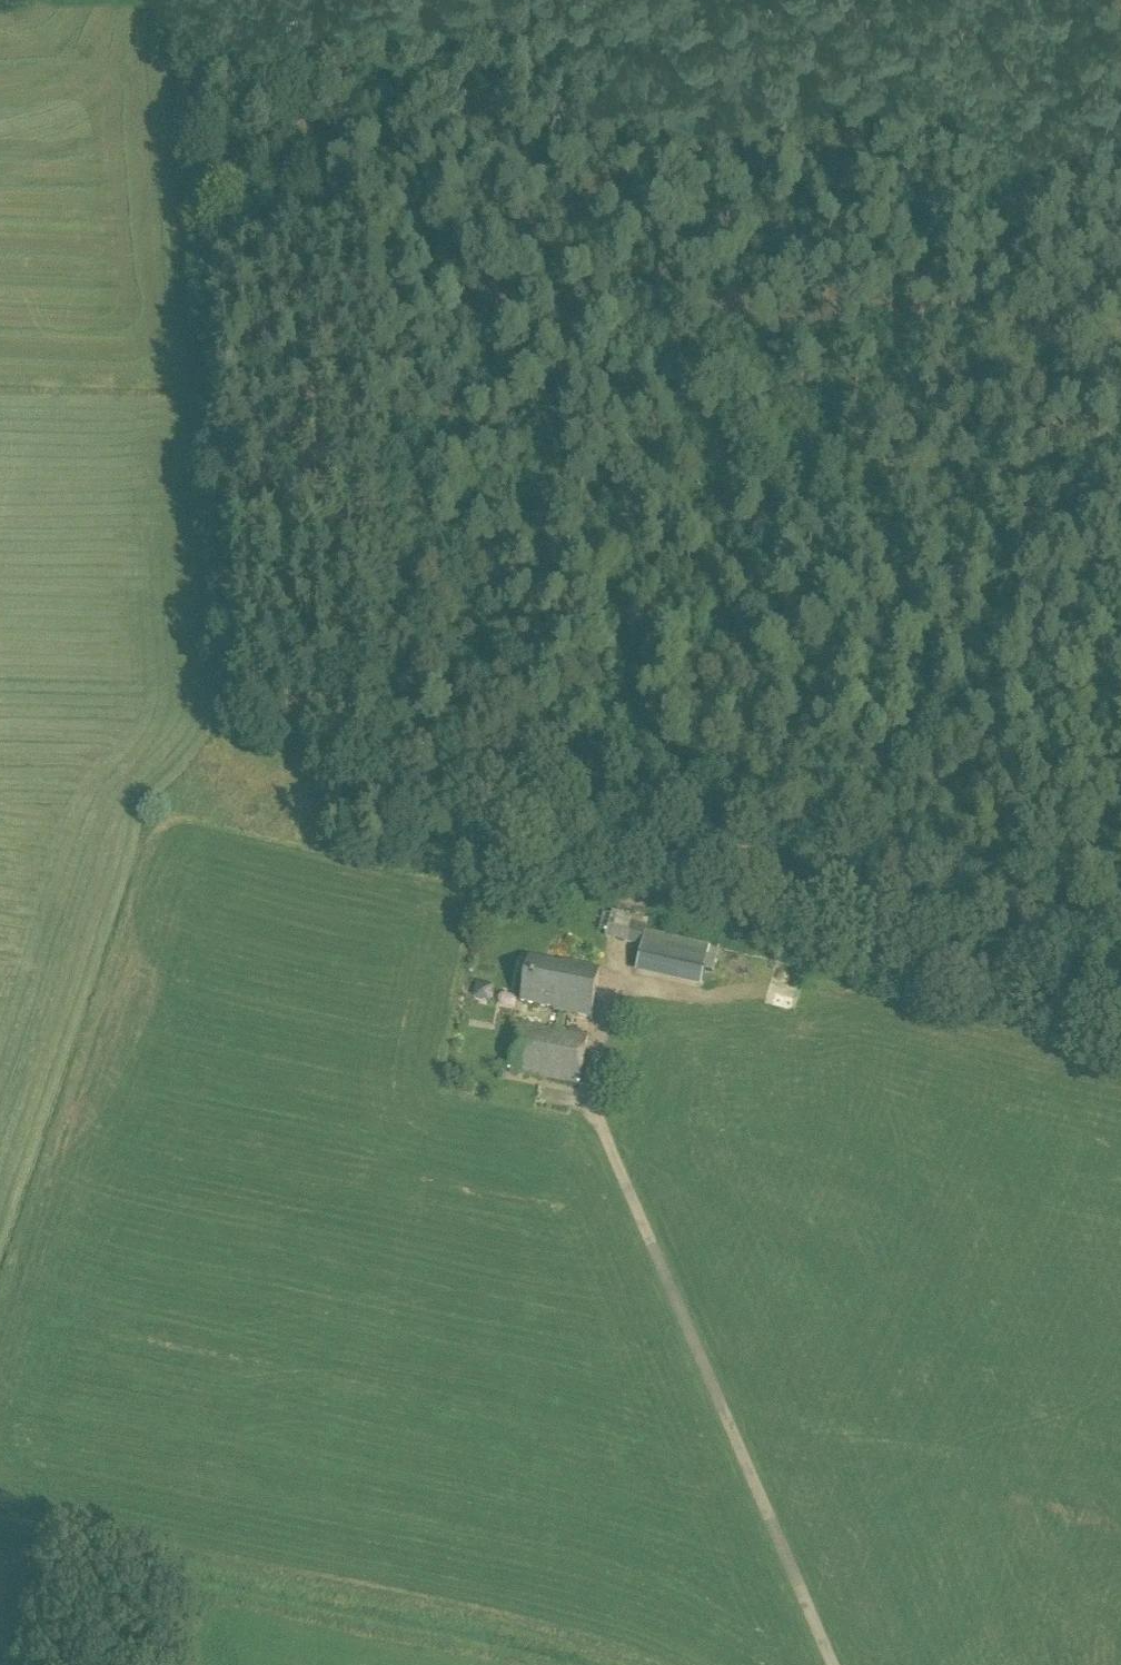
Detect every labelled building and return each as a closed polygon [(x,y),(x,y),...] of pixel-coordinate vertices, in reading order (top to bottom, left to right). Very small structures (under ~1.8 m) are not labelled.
[(701,989),(710,948),(645,934),(648,921),(613,912),(606,939),(641,947),(636,973),(701,989)] [(562,965),(530,959),(522,1003),(593,1016),(601,970),(563,963),(562,965)] [(581,1086),(589,1037),(520,1025),(512,1075),(581,1086)]
